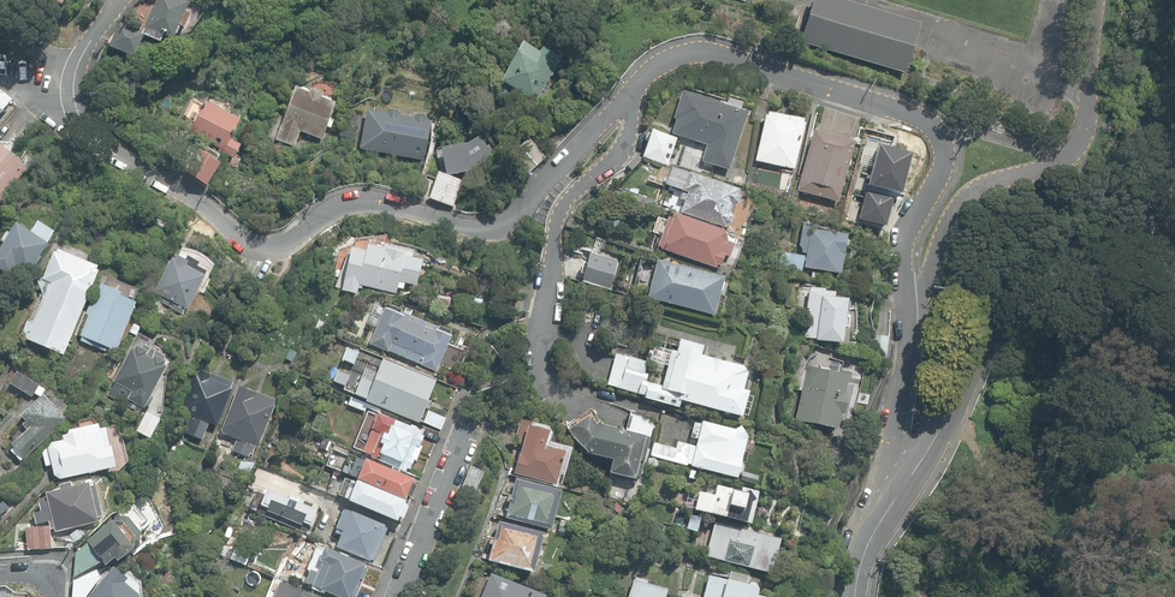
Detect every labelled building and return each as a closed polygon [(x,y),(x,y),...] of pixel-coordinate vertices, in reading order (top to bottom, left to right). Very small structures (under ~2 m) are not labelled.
[(134,57),(135,55),(136,55),(144,36),(160,43),(163,36),(173,40),(179,26),(184,28),(190,14),(185,12),(189,4),(181,0),(157,0),(143,32),(120,22),(109,47),(134,57)] [(593,12),(599,0),(583,0),(581,4),(593,12)] [(905,74),(920,24),(838,0),(813,0),(800,42),(905,74)] [(500,82),(535,102),(550,75),(552,77),(563,57),(542,45),(539,51),(522,41),(500,82)] [(568,88),(579,92),(582,84),(571,80),(568,88)] [(276,140),(294,146),(300,131),(322,139),(327,126),(330,128),(334,119),(330,118),(335,103),(321,98),(323,94),(310,89),(309,93),(295,88),(276,140)] [(14,101),(0,89),(0,117),(14,101)] [(701,161),(728,170),(747,112),(682,91),(672,119),(676,120),(671,134),(706,145),(701,161)] [(755,162),(795,171),(805,124),(803,124),(804,120),(767,112),(770,102),(759,100),(754,122),(764,124),(755,162)] [(229,165),(234,168),(239,160),(235,158),(241,145),(230,139),(240,121),(239,120),(241,117),(231,111),(229,115),(206,102),(190,133),(221,149),(220,151),(233,158),(229,165)] [(360,150),(425,162),(432,121),(428,121),(429,118),(413,116),(413,118),(401,116),(401,113),(387,111),(386,114),(367,110),(360,150)] [(338,143),(354,147),(359,127),(343,123),(338,143)] [(642,157),(666,166),(675,139),(651,131),(642,157)] [(797,191),(838,203),(854,142),(813,131),(797,191)] [(465,146),(440,152),(446,177),(470,171),(495,158),(484,134),(465,146)] [(509,157),(526,175),(545,157),(527,139),(509,157)] [(901,153),(865,144),(856,179),(860,179),(857,190),(854,190),(847,215),(877,223),(885,193),(880,192),(881,186),(892,189),(901,153)] [(28,169),(0,145),(0,202),(28,169)] [(186,172),(207,187),(221,166),(199,152),(186,172)] [(627,165),(632,170),(641,160),(636,156),(627,165)] [(681,213),(725,229),(726,226),(731,224),(734,218),(731,213),(733,207),(738,205),(740,198),(738,193),(738,191),(671,169),(665,185),(682,191),(680,199),(685,201),(681,213)] [(729,181),(743,185),(746,175),(733,171),(729,181)] [(428,199),(452,207),(460,183),(436,175),(428,199)] [(565,226),(579,231),(583,219),(570,213),(565,226)] [(660,249),(715,268),(716,265),(720,266),(724,255),(729,257),(733,244),(725,242),(726,241),(720,230),(718,231),(672,215),(671,220),(666,218),(663,228),(660,227),(658,233),(661,234),(657,244),(661,245),(660,249)] [(9,275),(16,265),(29,273),(35,265),(36,266),(41,257),(40,256),(48,244),(48,243),(55,232),(38,221),(31,233),(17,224),(10,234),(7,232),(1,241),(4,243),(0,249),(0,269),(9,275)] [(837,273),(841,273),(847,235),(817,231),(818,224),(803,222),(800,245),(803,253),(806,254),(803,268),(837,273)] [(342,291),(357,294),(359,288),(362,289),(362,286),(397,294),(398,288),(404,290),(405,284),(417,286),(422,261),(406,257),(406,254),(368,245),(367,252),(352,249),(342,291)] [(21,337),(64,355),(100,272),(98,271),(99,267),(59,250),(57,254),(55,253),(44,279),(38,281),(45,296),(34,322),(29,320),(21,337)] [(569,266),(585,270),(588,256),(572,252),(569,266)] [(786,275),(797,277),(798,272),(801,272),(804,256),(780,252),(778,263),(786,275)] [(171,308),(183,315),(187,309),(188,310),(206,277),(205,276),(207,272),(198,267),(200,264),(188,258),(187,261),(177,256),(175,260),(172,259),(154,296),(171,307),(171,308)] [(647,298),(714,316),(724,278),(657,260),(647,298)] [(106,347),(117,351),(137,303),(131,301),(130,299),(124,296),(120,297),(122,293),(101,285),(94,303),(91,302),(86,314),(89,316),(81,336),(85,338),(84,342),(105,350),(106,347)] [(815,341),(842,344),(843,329),(848,329),(850,315),(845,315),(847,301),(834,299),(834,293),(824,292),(825,289),(810,287),(810,291),(808,291),(806,310),(808,310),(805,338),(815,339),(815,341)] [(431,305),(449,308),(451,297),(432,294),(431,305)] [(421,365),(437,372),(451,337),(450,336),(452,331),(439,326),(439,327),(402,312),(403,310),(390,305),(388,309),(385,308),(385,309),(375,305),(367,323),(371,325),(365,339),(371,342),(370,344),(389,352),(389,351),(421,365)] [(316,329),(325,333),(328,325),(319,321),(316,329)] [(110,397),(141,413),(144,408),(145,409),(147,406),(150,408),(155,398),(152,397),(167,367),(165,366),(167,362),(164,361),(166,357),(139,342),(141,338),(135,335),(121,361),(124,363),(114,383),(117,384),(110,397)] [(872,356),(886,356),(888,337),(873,336),(872,356)] [(681,401),(742,417),(749,391),(743,390),(747,374),(747,373),(743,366),(698,355),(699,352),(695,345),(688,344),(682,347),(682,350),(677,349),(673,365),(670,367),(667,376),(669,380),(668,382),(646,377),(648,370),(621,362),(615,387),(645,396),(644,398),(679,407),(681,401)] [(342,361),(354,365),(359,352),(347,348),(342,361)] [(365,402),(419,424),(425,408),(428,409),(432,398),(429,396),(435,381),(383,359),(373,383),(361,379),(355,394),(366,399),(365,402)] [(820,425),(836,429),(838,420),(845,421),(853,385),(846,384),(848,375),(820,369),(806,366),(794,420),(819,425),(820,425)] [(67,368),(64,377),(78,382),(78,381),(77,380),(77,379),(77,378),(77,377),(79,372),(67,368)] [(182,440),(193,444),(195,437),(202,440),(207,428),(212,431),(214,425),(217,426),(232,388),(231,388),(233,382),(210,373),(209,374),(199,370),(198,375),(194,373),(179,411),(190,415),(183,432),(185,433),(182,440)] [(333,381),(345,386),(349,375),(337,371),(333,381)] [(34,393),(40,397),(45,389),(39,385),(17,372),(10,383),(32,397),(34,393)] [(295,384),(299,375),(292,372),(289,381),(295,384)] [(232,451),(248,457),(250,453),(252,454),(255,446),(257,447),(259,442),(260,443),(277,400),(256,392),(255,393),(238,386),(221,431),(220,433),(236,439),(232,451)] [(10,450),(20,461),(24,458),(66,419),(43,395),(21,416),(27,421),(23,425),(28,430),(12,445),(14,447),(10,450)] [(612,478),(626,481),(626,480),(630,481),(631,478),(639,480),(649,438),(645,437),(645,436),(625,432),(619,435),(616,428),(600,425),(591,410),(566,425),(565,428),(566,429),(580,452),(612,459),(609,473),(610,473),(609,476),(613,477),(612,478)] [(423,422),(440,429),(445,418),(428,411),(423,422)] [(137,432),(151,439),(161,419),(147,412),(137,432)] [(370,457),(406,471),(407,468),(410,470),(415,459),(416,460),(421,447),(420,447),(424,436),(421,435),(422,431),(418,429),(417,427),(412,425),(408,425),(378,413),(372,429),(380,432),(379,434),(372,431),(364,452),(371,455),(370,457)] [(513,473),(556,484),(558,475),(563,476),(570,448),(549,443),(551,434),(546,426),(520,419),(514,443),(521,445),(519,454),(518,454),(513,473)] [(690,466),(736,478),(737,475),(742,472),(744,465),(741,462),(745,463),(748,452),(744,451),(748,437),(746,436),(740,426),(734,429),(702,419),(700,425),(694,423),(691,437),(697,439),(695,446),(677,441),(675,448),(653,442),(650,456),(687,465),(687,463),(691,464),(690,466)] [(54,475),(60,479),(89,472),(90,474),(96,472),(96,471),(116,467),(112,446),(110,446),(106,428),(100,429),(98,424),(70,430),(69,433),(63,435),(64,441),(53,443),(48,449),(49,450),(45,450),(43,454),(46,466),(52,465),(54,475)] [(357,479),(405,500),(407,496),(412,498),(417,485),(412,483),(414,480),(399,474),(400,470),(392,467),(391,471),(365,460),(357,479)] [(203,467),(188,461),(184,468),(199,475),(203,467)] [(462,489),(475,494),(484,470),(471,465),(462,489)] [(690,469),(688,477),(696,479),(698,471),(690,469)] [(505,518),(549,530),(559,491),(514,479),(510,495),(508,494),(506,501),(509,502),(505,518)] [(344,499),(401,522),(409,502),(356,481),(355,483),(351,482),(344,499)] [(53,520),(55,532),(99,522),(98,517),(103,516),(95,482),(89,484),(89,483),(72,487),(71,482),(59,485),(60,489),(46,493),(48,500),(39,502),(41,511),(33,512),(36,524),(53,520)] [(694,508),(751,523),(759,490),(742,486),(741,491),(709,483),(706,493),(698,491),(694,508)] [(288,498),(266,489),(264,494),(257,492),(250,509),(257,512),(257,513),(306,534),(316,510),(303,504),(304,500),(290,494),(288,498)] [(162,503),(157,491),(148,494),(154,507),(162,503)] [(613,507),(617,512),(622,508),(617,503),(613,507)] [(656,516),(669,519),(673,507),(660,504),(656,516)] [(370,561),(385,524),(344,507),(335,529),(337,529),(335,533),(340,535),(335,546),(370,561)] [(686,529),(697,532),(701,517),(690,514),(686,529)] [(76,552),(73,577),(88,569),(96,565),(103,561),(105,565),(115,557),(118,561),(134,548),(134,547),(139,548),(141,532),(129,517),(115,516),(114,522),(112,520),(87,541),(88,543),(76,552)] [(557,532),(569,534),(571,522),(560,520),(557,532)] [(487,561),(532,572),(542,533),(497,521),(493,537),(490,536),(488,543),(492,544),(487,561)] [(705,556),(769,573),(779,539),(748,531),(748,529),(744,528),(744,529),(714,521),(705,556)] [(172,524),(168,526),(169,531),(173,533),(176,530),(176,526),(172,524)] [(26,528),(28,549),(52,548),(50,526),(26,528)] [(340,596),(356,596),(368,568),(364,567),(366,564),(323,547),(318,561),(322,562),(318,572),(311,569),(305,583),(312,586),(311,589),(324,594),(325,591),(340,596)] [(684,562),(694,565),(697,555),(687,553),(684,562)] [(541,574),(552,577),(555,566),(544,563),(541,574)] [(139,593),(138,593),(141,581),(127,570),(123,575),(113,566),(87,596),(139,596),(139,593)] [(757,595),(758,589),(755,583),(751,582),(746,584),(745,584),(747,576),(729,571),(727,579),(708,575),(703,596),(765,596),(757,595)] [(544,595),(490,573),(480,596),(544,596),(544,595)] [(666,589),(647,583),(647,580),(636,577),(635,580),(633,579),(628,596),(664,596),(666,589)] [(279,582),(273,596),(317,596),(279,582)]
